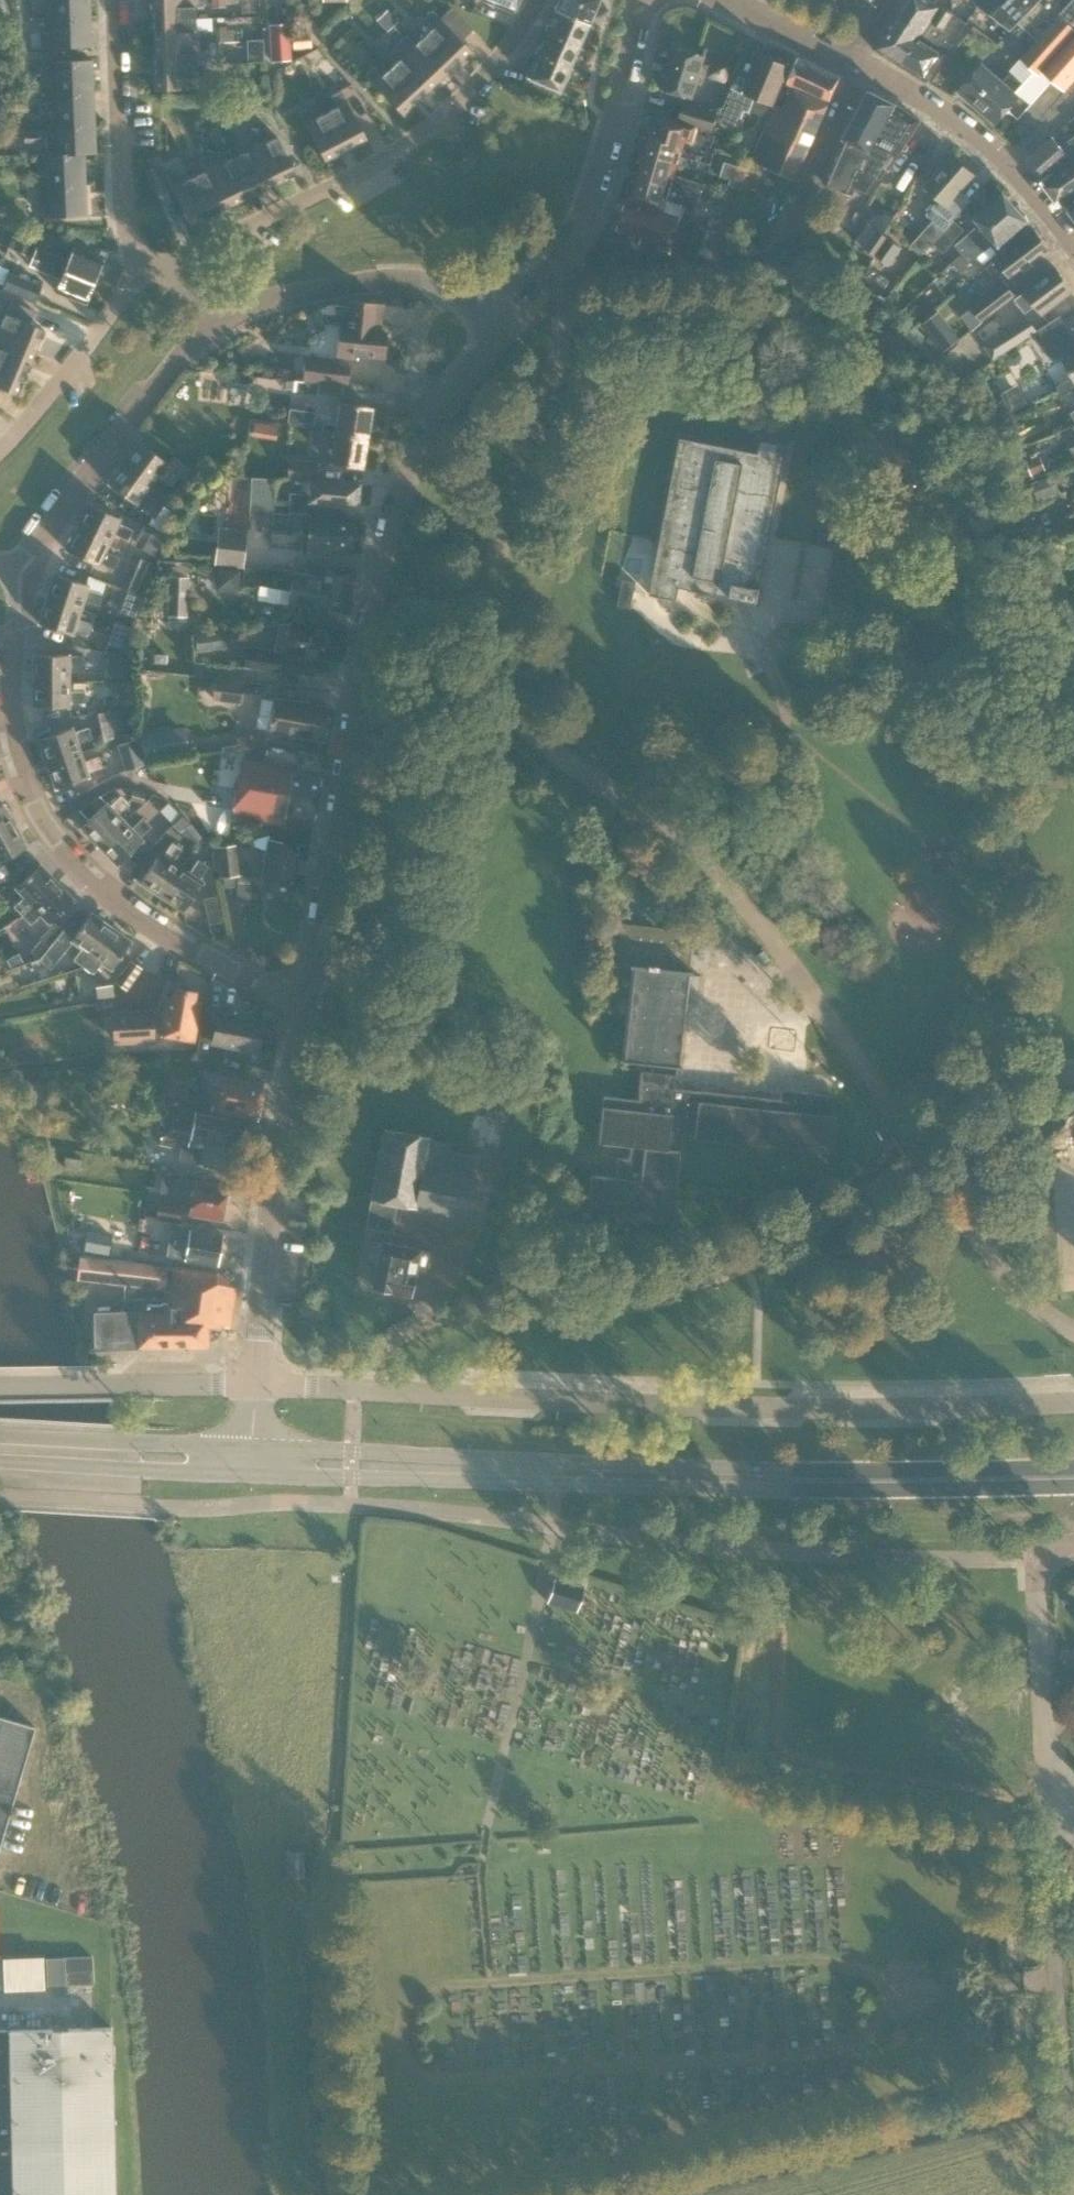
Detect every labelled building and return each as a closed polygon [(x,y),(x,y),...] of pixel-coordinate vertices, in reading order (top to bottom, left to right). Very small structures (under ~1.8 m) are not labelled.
[(87,16),(90,15),(90,0),(44,0),(44,1),(47,1),(48,16),(87,16)] [(195,18),(195,5),(207,5),(207,0),(152,0),(153,20),(195,18)] [(518,0),(484,0),(513,12),(514,8),(519,4),(518,1),(518,0)] [(587,23),(597,1),(596,0),(559,0),(555,9),(587,23)] [(940,9),(941,6),(931,0),(908,0),(897,16),(924,34),(932,22),(943,29),(953,14),(943,7),(941,10),(940,9)] [(977,4),(1011,30),(1019,22),(1039,41),(1024,58),(1023,57),(1021,60),(1039,76),(1043,72),(1065,91),(1073,81),(1073,0),(981,0),(977,4)] [(399,21),(388,9),(376,20),(387,32),(399,21)] [(578,45),(587,23),(555,9),(545,31),(578,45)] [(453,66),(470,50),(433,10),(425,18),(433,27),(424,36),(453,66)] [(955,42),(968,23),(953,14),(943,29),(932,22),(924,34),(897,16),(875,49),(901,65),(923,33),(935,42),(942,32),(955,42)] [(87,16),(48,16),(44,16),(45,32),(49,32),(49,48),(92,46),(91,29),(88,29),(87,16)] [(195,18),(153,20),(154,43),(209,41),(208,30),(196,31),(195,18)] [(291,59),(289,22),(269,24),(271,61),(291,59)] [(395,26),(389,31),(399,42),(405,36),(395,26)] [(569,67),(578,45),(545,31),(536,53),(569,67)] [(949,51),(955,42),(942,32),(935,42),(923,33),(901,65),(927,82),(947,54),(946,54),(948,50),(949,51)] [(292,34),(293,47),(310,46),(309,33),(292,34)] [(406,35),(405,36),(399,42),(436,82),(453,66),(424,36),(415,44),(406,35)] [(264,55),(264,39),(247,40),(247,55),(264,55)] [(155,66),(197,64),(196,51),(209,51),(209,41),(154,43),(155,66)] [(419,98),(436,82),(399,42),(391,49),(400,59),(390,67),(419,98)] [(706,56),(676,47),(664,90),(693,99),(706,56)] [(330,53),(319,62),(333,80),(344,72),(330,53)] [(559,90),(569,67),(536,53),(526,76),(559,90)] [(726,103),(724,109),(742,117),(744,111),(750,113),(756,98),(773,105),(789,67),(763,56),(751,85),(736,79),(726,103)] [(821,125),(842,77),(799,58),(788,84),(793,87),(783,109),(821,125)] [(89,74),(89,60),(92,60),(92,59),(46,61),(47,77),(50,77),(51,92),(90,91),(93,91),(93,74),(89,74)] [(197,64),(155,66),(156,89),(211,87),(210,76),(197,77),(197,64)] [(1011,72),(1003,82),(983,64),(959,92),(996,125),(1020,97),(1016,94),(1025,84),(1011,72)] [(419,98),(390,67),(381,76),(372,67),(364,74),(402,114),(419,98)] [(526,77),(521,89),(545,100),(550,87),(526,77)] [(345,149),(366,139),(341,90),(331,95),(337,106),(326,112),(345,149)] [(52,122),(92,122),(95,122),(94,105),(91,105),(90,91),(51,92),(47,92),(48,108),(52,107),(52,122)] [(844,139),(825,183),(852,196),(853,194),(857,187),(873,195),(882,181),(886,183),(890,182),(895,175),(894,171),(890,168),(912,136),(922,121),(895,103),(870,91),(861,107),(844,139)] [(680,120),(713,131),(718,114),(686,104),(680,120)] [(821,125),(783,109),(776,106),(752,161),(797,180),(821,125)] [(345,149),(326,112),(315,118),(309,107),(299,112),(324,160),(345,149)] [(693,142),(697,127),(667,117),(662,132),(648,128),(641,152),(678,164),(698,170),(702,157),(682,151),(686,140),(693,142)] [(54,153),(81,153),(96,153),(95,135),(92,135),(92,122),(52,122),(49,123),(49,138),(53,138),(54,153)] [(250,135),(274,184),(295,174),(277,136),(265,142),(260,130),(250,135)] [(24,133),(24,142),(38,142),(37,133),(24,133)] [(253,194),(274,184),(250,135),(241,139),(246,151),(235,156),(253,194)] [(1062,148),(1054,138),(1030,158),(1032,161),(1034,166),(1039,170),(1045,177),(1051,171),(1053,174),(1073,157),(1073,138),(1062,148)] [(253,194),(235,156),(224,162),(218,150),(209,155),(232,204),(253,194)] [(675,176),(678,164),(641,152),(633,178),(700,198),(704,185),(675,176)] [(43,184),(82,184),(86,184),(85,166),(82,167),(81,153),(54,153),(38,154),(39,170),(42,170),(43,184)] [(211,214),(232,204),(209,155),(199,159),(205,171),(193,176),(211,214)] [(944,230),(954,219),(964,207),(954,198),(975,175),(953,156),(926,187),(938,200),(927,214),(944,230)] [(1043,183),(1061,206),(1064,205),(1073,197),(1073,159),(1047,180),(1043,183)] [(729,185),(742,189),(749,168),(725,160),(721,175),(731,178),(729,185)] [(144,171),(156,195),(168,189),(157,165),(144,171)] [(211,214),(193,176),(182,182),(176,170),(166,175),(190,224),(211,214)] [(696,211),(700,198),(633,178),(626,200),(664,211),(667,203),(696,211)] [(83,197),(82,184),(43,184),(39,184),(40,200),(44,200),(44,216),(87,215),(86,197),(83,197)] [(964,253),(1016,207),(1001,191),(987,203),(988,204),(980,211),(975,218),(983,227),(979,230),(977,228),(957,245),(964,253)] [(1064,205),(1073,218),(1073,199),(1064,205)] [(641,243),(672,253),(683,218),(642,206),(640,211),(625,207),(618,229),(642,237),(641,243)] [(1016,237),(1031,224),(1016,207),(964,253),(947,268),(955,277),(992,245),(990,242),(993,239),(1001,248),(1015,236),(1016,237)] [(943,252),(964,229),(954,219),(944,230),(933,242),(943,252)] [(874,255),(888,235),(868,222),(855,241),(874,255)] [(701,225),(694,251),(707,254),(714,229),(701,225)] [(1012,280),(1051,250),(1036,230),(988,266),(994,274),(998,275),(999,275),(1005,270),(1012,280)] [(888,235),(874,255),(889,264),(902,245),(888,235)] [(33,243),(17,237),(12,249),(29,256),(33,243)] [(95,281),(104,260),(73,248),(68,260),(37,248),(33,257),(95,281)] [(87,303),(95,281),(33,257),(29,266),(61,278),(56,290),(87,303)] [(2,287),(9,269),(0,266),(0,286),(2,287)] [(861,274),(869,281),(874,274),(865,267),(861,274)] [(1035,304),(1042,313),(1073,290),(1057,268),(1027,291),(1025,287),(1016,294),(1025,307),(1030,308),(1035,304)] [(4,288),(36,301),(43,285),(10,272),(4,288)] [(1005,282),(972,307),(982,320),(1015,295),(1005,282)] [(383,303),(350,300),(349,306),(332,304),(322,308),(322,323),(341,325),(338,358),(358,359),(358,355),(382,358),(386,332),(379,331),(383,303)] [(939,311),(924,323),(945,351),(961,339),(939,311)] [(35,351),(44,329),(5,313),(0,325),(0,336),(35,351)] [(993,358),(1008,349),(1038,329),(1029,316),(984,345),(993,358)] [(1056,361),(1073,348),(1073,340),(1061,316),(1039,331),(1056,361)] [(916,325),(906,335),(916,345),(926,335),(916,325)] [(35,351),(0,336),(0,361),(26,372),(35,351)] [(1073,389),(1073,355),(1063,361),(1070,375),(1071,379),(1056,387),(1060,396),(1064,395),(1073,389)] [(303,380),(346,386),(350,361),(306,356),(303,380)] [(26,372),(0,361),(0,387),(17,394),(26,372)] [(346,386),(303,380),(294,379),(292,390),(345,397),(346,386)] [(1005,391),(1016,408),(1029,401),(1018,383),(1005,391)] [(367,439),(372,407),(341,402),(337,424),(323,422),(321,431),(367,439)] [(279,438),(282,424),(257,419),(254,433),(279,438)] [(362,468),(367,439),(321,431),(320,438),(334,441),(331,463),(362,468)] [(683,436),(649,592),(676,598),(679,585),(756,602),(790,446),(763,440),(760,453),(683,436)] [(171,484),(178,475),(165,466),(168,462),(139,441),(124,462),(153,483),(158,475),(171,484)] [(1041,456),(1027,462),(1032,475),(1046,470),(1041,456)] [(317,461),(289,459),(288,478),(311,479),(316,480),(317,461)] [(153,483),(124,462),(109,483),(154,516),(169,496),(152,484),(153,483)] [(1056,491),(1050,477),(1034,483),(1040,497),(1056,491)] [(290,491),(289,500),(274,498),(272,511),(329,514),(331,503),(357,506),(359,485),(316,480),(311,479),(309,493),(290,491)] [(127,539),(132,528),(118,522),(120,518),(88,502),(77,525),(109,541),(113,532),(127,539)] [(272,515),(271,533),(291,534),(291,529),(302,529),(309,529),(308,551),(308,553),(349,555),(350,549),(352,548),(353,540),(350,539),(350,531),(353,530),(353,522),(351,521),(351,516),(329,514),(272,511),(272,515)] [(105,549),(109,541),(77,525),(66,549),(98,564),(100,560),(114,567),(119,556),(105,549)] [(218,527),(214,564),(243,567),(246,530),(218,527)] [(165,535),(151,529),(142,549),(156,555),(165,535)] [(820,532),(817,545),(836,549),(838,535),(820,532)] [(325,570),(320,569),(321,565),(307,563),(306,572),(324,574),(322,588),(351,593),(355,568),(326,563),(325,570)] [(270,585),(271,580),(274,567),(243,566),(243,584),(260,585),(270,585)] [(128,590),(145,596),(154,574),(137,567),(128,590)] [(154,614),(188,615),(189,575),(186,575),(187,568),(173,567),(173,575),(155,574),(154,614)] [(239,568),(217,567),(215,589),(238,591),(239,568)] [(348,613),(351,593),(322,588),(324,574),(306,572),(274,567),(271,580),(270,585),(275,586),(290,589),(288,601),(310,604),(309,609),(318,610),(319,608),(348,613)] [(99,605),(103,593),(88,588),(89,584),(55,574),(47,598),(81,609),(84,600),(99,605)] [(622,588),(618,606),(632,609),(632,607),(637,582),(623,580),(622,588)] [(258,599),(273,602),(275,586),(270,585),(260,585),(258,599)] [(133,626),(145,596),(128,590),(120,612),(123,613),(120,621),(133,626)] [(78,618),(81,609),(47,598),(40,623),(73,633),(75,629),(90,634),(93,622),(78,618)] [(108,641),(123,646),(129,625),(114,621),(108,641)] [(288,650),(288,652),(318,656),(318,652),(342,655),(346,629),(292,621),(292,625),(279,623),(275,648),(288,650)] [(198,653),(219,651),(217,634),(196,636),(198,653)] [(271,656),(271,653),(247,650),(244,669),(278,673),(280,657),(271,656)] [(85,670),(85,658),(69,658),(69,654),(34,653),(34,680),(69,680),(69,670),(85,670)] [(130,659),(112,655),(108,676),(126,680),(130,659)] [(212,700),(241,703),(244,682),(215,678),(212,700)] [(69,689),(69,680),(34,680),(33,706),(69,707),(69,702),(84,702),(85,690),(69,689)] [(328,708),(275,699),(269,731),(323,739),(328,708)] [(99,712),(105,741),(126,736),(120,708),(99,712)] [(48,763),(81,751),(78,742),(92,736),(88,725),(74,730),(72,726),(39,738),(48,763)] [(140,734),(144,758),(189,749),(184,726),(140,734)] [(263,733),(235,737),(237,748),(265,744),(263,733)] [(117,744),(125,770),(144,764),(136,739),(117,744)] [(314,817),(321,778),(292,773),(293,766),(264,761),(267,744),(244,748),(233,815),(284,823),(285,812),(314,817)] [(81,751),(48,763),(56,787),(90,775),(88,771),(103,765),(99,754),(84,759),(81,751)] [(130,799),(143,803),(146,793),(133,789),(130,799)] [(118,814),(130,803),(121,795),(110,805),(100,795),(79,809),(89,820),(81,827),(100,846),(125,821),(118,814)] [(172,822),(180,815),(169,802),(160,810),(172,822)] [(16,824),(4,803),(0,805),(0,833),(16,824)] [(140,837),(151,826),(143,817),(132,828),(125,821),(100,846),(118,864),(143,840),(140,837)] [(180,831),(191,845),(202,837),(191,822),(180,831)] [(27,845),(16,824),(0,833),(0,861),(27,845)] [(301,886),(308,846),(268,838),(269,835),(252,838),(251,843),(266,848),(261,879),(301,886)] [(174,862),(183,849),(173,842),(165,855),(161,853),(141,882),(162,896),(182,867),(174,862)] [(216,846),(220,876),(240,874),(236,843),(216,846)] [(200,879),(208,866),(199,860),(190,872),(182,867),(162,896),(183,911),(203,882),(200,879)] [(22,914),(58,880),(41,863),(16,887),(25,895),(14,905),(22,914)] [(50,922),(74,898),(58,880),(22,914),(31,923),(41,913),(50,922)] [(222,921),(219,908),(206,911),(209,924),(222,921)] [(84,966),(112,926),(92,912),(72,940),(82,947),(74,958),(84,966)] [(692,973),(692,971),(689,971),(693,931),(620,923),(610,1012),(626,1014),(621,1058),(618,1057),(618,1060),(680,1066),(682,1067),(682,1064),(679,1064),(689,973),(692,973)] [(112,968),(132,940),(112,926),(84,966),(94,973),(102,961),(112,968)] [(59,935),(49,946),(58,953),(59,951),(67,943),(59,935)] [(38,958),(49,946),(40,938),(29,951),(38,958)] [(49,946),(38,958),(47,966),(58,953),(49,946)] [(18,952),(7,958),(12,967),(23,961),(18,952)] [(115,981),(127,989),(142,968),(130,959),(115,981)] [(115,995),(113,982),(95,985),(97,998),(115,995)] [(196,991),(174,987),(172,996),(166,995),(159,1034),(194,1040),(201,1001),(195,1000),(196,991)] [(112,1012),(114,1045),(155,1043),(153,1010),(112,1012)] [(225,1043),(255,1049),(260,1023),(217,1014),(215,1027),(201,1024),(196,1048),(223,1054),(225,1043)] [(25,1047),(13,1049),(15,1063),(27,1061),(25,1047)] [(265,1083),(220,1075),(214,1112),(258,1119),(265,1083)] [(197,1108),(205,1110),(209,1092),(201,1090),(200,1094),(196,1093),(197,1108)] [(194,1115),(167,1110),(160,1145),(187,1150),(185,1162),(233,1171),(242,1122),(194,1113),(194,1115)] [(466,1218),(478,1158),(450,1152),(452,1143),(431,1139),(431,1137),(384,1127),(368,1215),(365,1228),(388,1233),(394,1203),(415,1208),(415,1210),(431,1214),(431,1211),(466,1218)] [(207,1177),(197,1175),(190,1215),(223,1221),(226,1201),(229,1200),(230,1192),(228,1188),(228,1185),(206,1182),(207,1177)] [(182,1205),(159,1201),(156,1218),(179,1222),(182,1205)] [(113,1252),(117,1234),(91,1228),(87,1247),(113,1252)] [(191,1228),(190,1231),(171,1228),(167,1255),(219,1263),(224,1233),(191,1228)] [(421,1249),(384,1241),(374,1286),(377,1287),(377,1288),(380,1291),(385,1292),(390,1290),(391,1290),(411,1294),(421,1249)] [(230,1326),(236,1288),(217,1272),(169,1265),(80,1255),(76,1279),(165,1289),(164,1296),(126,1297),(127,1311),(95,1312),(96,1348),(208,1346),(208,1342),(214,1340),(218,1337),(222,1332),(224,1326),(230,1326)] [(541,1280),(542,1284),(545,1285),(547,1286),(549,1285),(550,1284),(551,1282),(551,1280),(550,1279),(550,1278),(549,1277),(548,1277),(545,1276),(543,1278),(541,1280)] [(547,1602),(576,1611),(584,1588),(554,1579),(547,1602)] [(36,1727),(0,1716),(0,1849),(36,1727)] [(286,1851),(287,1878),(303,1878),(302,1850),(286,1851)] [(3,1990),(44,1988),(43,1955),(2,1957),(3,1990)] [(91,1957),(46,1958),(46,1984),(92,1983),(91,1957)] [(112,2026),(0,2029),(0,2194),(116,2194),(112,2026)]
